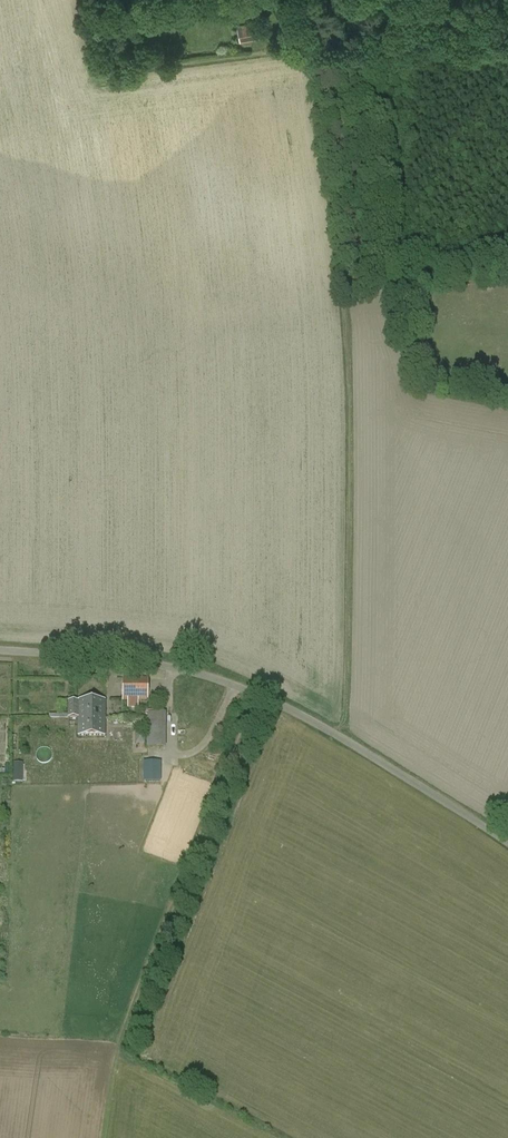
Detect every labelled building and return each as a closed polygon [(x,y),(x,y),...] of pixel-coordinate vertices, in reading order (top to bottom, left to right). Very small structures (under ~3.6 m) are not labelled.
[(240,42),(263,38),(260,21),(237,25),(240,42)] [(138,708),(138,701),(148,701),(148,679),(122,679),(122,701),(128,701),(128,708),(138,708)] [(99,719),(105,719),(105,701),(78,700),(78,701),(69,701),(68,717),(78,718),(99,718),(99,719)] [(149,711),(149,747),(168,747),(168,711),(149,711)] [(99,718),(78,718),(78,736),(104,736),(105,719),(99,719),(99,718)] [(14,781),(25,781),(25,763),(15,762),(14,781)] [(160,768),(150,768),(150,782),(160,782),(160,768)]
